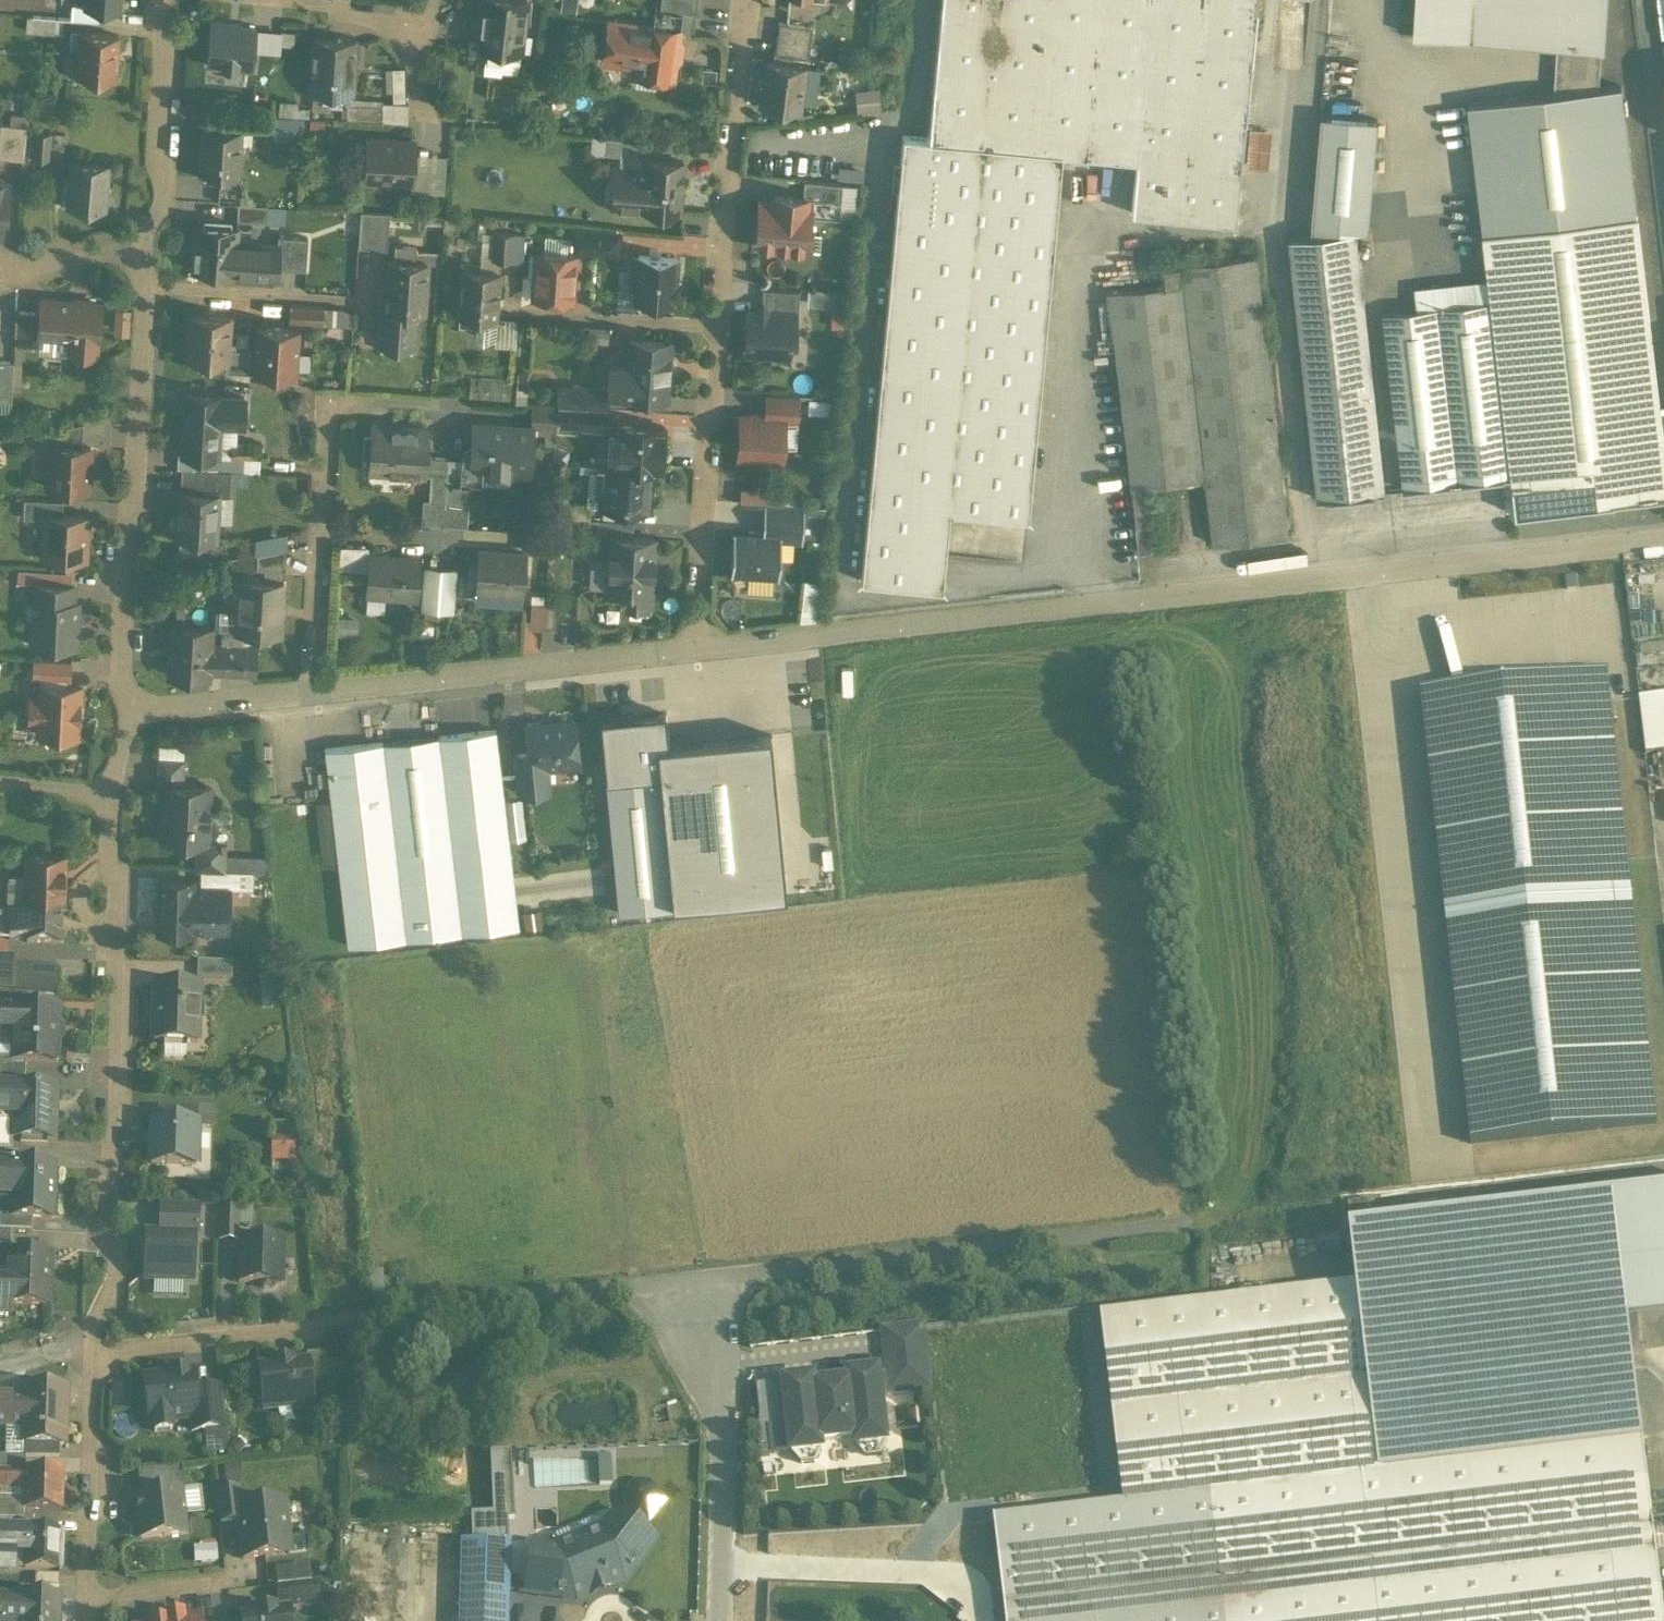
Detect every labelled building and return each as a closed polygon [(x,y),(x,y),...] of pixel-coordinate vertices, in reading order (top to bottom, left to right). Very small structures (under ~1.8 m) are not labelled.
[(32,15),(41,16),(42,0),(33,0),(32,15)] [(41,16),(62,17),(72,18),(73,3),(73,1),(65,0),(42,0),(41,16)] [(477,46),(478,46),(502,49),(502,47),(519,49),(519,51),(520,51),(526,0),(483,0),(477,46)] [(659,7),(695,12),(697,0),(660,0),(659,7)] [(929,137),(929,140),(1061,152),(1137,159),(1132,211),(1238,221),(1259,0),(942,0),(929,137)] [(1426,35),(1557,43),(1601,46),(1604,0),(1429,0),(1426,35)] [(84,4),(73,3),(72,18),(98,20),(99,6),(83,5),(84,4)] [(695,12),(659,7),(657,26),(678,29),(678,30),(693,32),(695,12)] [(32,15),(27,14),(26,30),(61,33),(62,17),(41,16),(32,15)] [(657,26),(642,24),(608,20),(603,59),(637,63),(635,74),(672,79),(674,57),(678,58),(681,56),(682,44),(681,42),(677,41),(678,30),(678,29),(657,26)] [(812,26),(779,21),(774,51),(807,57),(812,26)] [(118,34),(80,31),(77,75),(115,78),(118,34)] [(355,38),(312,35),(309,89),(352,92),(355,38)] [(1557,43),(1554,93),(1599,87),(1601,46),(1557,43)] [(502,49),(478,46),(475,66),(500,69),(502,49)] [(804,63),(765,59),(760,103),(799,108),(804,63)] [(408,96),(407,63),(396,64),(398,97),(408,96)] [(859,87),(862,109),(885,105),(882,83),(859,87)] [(1468,103),(1483,232),(1637,214),(1621,85),(1599,87),(1554,93),(1468,103)] [(386,97),(386,117),(411,117),(412,98),(386,97)] [(382,103),(345,101),(344,117),(381,119),(382,103)] [(1356,229),(1369,228),(1378,119),(1321,114),(1311,234),(1356,229)] [(301,117),(275,116),(274,136),(300,138),(301,117)] [(0,121),(0,155),(23,157),(27,124),(0,121)] [(241,128),(202,126),(199,169),(201,169),(200,176),(220,177),(220,171),(238,172),(241,128)] [(50,131),(33,130),(31,156),(48,157),(49,156),(50,131)] [(64,132),(50,131),(49,156),(62,157),(64,132)] [(1061,152),(929,140),(929,137),(903,134),(861,579),(941,587),(949,509),(1027,516),(1061,152)] [(300,138),(274,136),(274,149),(299,150),(300,138)] [(414,139),(367,136),(365,177),(411,180),(413,153),(414,139)] [(637,140),(607,137),(607,138),(608,138),(607,152),(606,152),(605,153),(636,156),(637,140)] [(445,155),(413,153),(411,180),(411,188),(443,190),(445,155)] [(683,160),(644,157),(643,170),(638,170),(639,168),(620,166),(617,205),(679,210),(683,160)] [(108,162),(70,159),(66,204),(104,207),(108,162)] [(842,182),(804,179),(802,196),(807,196),(806,202),(810,203),(809,213),(839,216),(840,201),(842,183),(842,182)] [(856,184),(842,183),(840,201),(854,202),(856,184)] [(802,196),(773,193),(773,199),(759,198),(757,224),(753,224),(752,243),(806,248),(809,213),(810,203),(806,202),(807,196),(802,196)] [(268,204),(238,202),(237,219),(267,220),(268,204)] [(389,211),(360,209),(358,245),(387,247),(389,211)] [(1483,232),(1491,299),(1492,299),(1513,474),(1512,475),(1516,512),(1597,503),(1597,507),(1601,510),(1611,509),(1614,505),(1614,501),(1615,501),(1615,500),(1663,494),(1663,446),(1637,214),(1483,232)] [(238,225),(196,222),(195,247),(197,247),(195,267),(193,267),(193,268),(276,275),(277,266),(279,243),(277,242),(237,240),(238,225)] [(620,232),(572,227),(571,236),(568,235),(567,243),(571,243),(570,248),(618,252),(620,232)] [(1311,234),(1290,236),(1318,497),(1384,489),(1356,229),(1311,234)] [(513,231),(494,230),(492,258),(512,259),(513,231)] [(524,232),(513,231),(512,259),(523,260),(524,232)] [(307,235),(278,233),(277,242),(279,243),(277,266),(305,268),(307,235)] [(573,255),(536,252),(533,295),(570,298),(573,255)] [(676,256),(638,253),(636,283),(635,283),(634,300),(673,303),(673,300),(679,300),(680,281),(675,280),(676,256)] [(1257,254),(1166,263),(1168,282),(1107,290),(1135,525),(1150,523),(1153,548),(1289,533),(1262,297),(1259,275),(1257,254)] [(426,260),(393,258),(393,257),(388,257),(385,306),(385,308),(417,310),(423,310),(426,260)] [(1166,263),(1105,270),(1107,290),(1168,282),(1166,263)] [(499,271),(461,267),(458,313),(460,313),(459,320),(475,321),(474,334),(494,335),(494,340),(514,342),(516,320),(517,320),(516,319),(496,317),(499,271)] [(1270,274),(1259,275),(1262,297),(1273,295),(1270,274)] [(799,290),(763,287),(762,303),(762,302),(770,310),(795,312),(795,313),(798,314),(799,290)] [(845,289),(828,288),(827,302),(844,303),(845,289)] [(100,301),(41,297),(40,311),(38,334),(40,334),(70,336),(69,350),(96,352),(100,301)] [(1491,299),(1384,311),(1404,487),(1512,475),(1513,474),(1492,299),(1491,299)] [(324,305),(290,302),(288,320),(323,322),(324,305)] [(770,310),(762,302),(762,303),(754,310),(747,309),(745,351),(787,353),(788,337),(793,337),(795,313),(795,312),(770,310)] [(117,331),(133,331),(133,304),(117,304),(117,331)] [(417,310),(385,308),(385,306),(379,306),(377,340),(415,342),(417,310)] [(40,311),(15,309),(14,345),(39,346),(40,334),(38,334),(40,311)] [(230,314),(190,311),(188,357),(226,359),(226,368),(253,370),(252,367),(254,347),(228,345),(230,314)] [(299,326),(256,322),(253,370),(296,373),(299,326)] [(670,341),(630,338),(629,343),(618,342),(617,343),(629,344),(628,365),(610,364),(608,387),(608,392),(666,396),(670,341)] [(0,359),(0,398),(10,399),(12,360),(0,359)] [(474,394),(513,394),(514,375),(474,375),(474,394)] [(608,387),(571,384),(570,406),(572,406),(607,409),(608,392),(608,387)] [(799,394),(766,392),(765,416),(784,417),(784,418),(797,419),(799,394)] [(236,395),(197,393),(196,411),(220,412),(219,414),(235,415),(236,395)] [(607,409),(572,406),(571,421),(606,424),(607,409)] [(196,411),(185,410),(183,450),(183,452),(203,453),(217,454),(219,414),(220,412),(196,411)] [(765,416),(740,414),(738,455),(781,458),(784,418),(784,417),(765,416)] [(83,421),(44,429),(43,445),(50,445),(50,443),(81,445),(83,421)] [(532,425),(473,421),(470,457),(470,467),(529,471),(532,425)] [(663,426),(616,422),(613,464),(652,467),(660,467),(663,426)] [(428,427),(371,423),(368,468),(424,472),(428,427)] [(261,441),(231,439),(230,454),(261,456),(261,441)] [(81,445),(50,443),(50,445),(47,485),(88,487),(90,446),(81,445)] [(203,453),(183,452),(183,450),(178,450),(177,466),(181,466),(202,467),(203,453)] [(448,455),(432,454),(429,497),(445,499),(448,455)] [(470,457),(448,455),(445,499),(443,525),(446,525),(446,522),(465,523),(470,467),(470,457)] [(613,464),(603,463),(600,505),(649,509),(652,467),(613,464)] [(202,467),(181,466),(180,490),(218,492),(218,494),(230,494),(231,469),(202,467)] [(218,492),(180,490),(177,535),(178,535),(201,536),(216,537),(218,494),(218,492)] [(63,499),(24,497),(23,516),(45,517),(45,513),(62,514),(63,499)] [(591,502),(556,499),(555,514),(590,517),(591,502)] [(824,505),(764,501),(762,531),(781,532),(780,540),(802,541),(802,538),(821,539),(824,505)] [(62,514),(45,513),(45,517),(43,555),(84,557),(86,515),(62,514)] [(633,521),(596,518),(595,535),(610,535),(632,536),(633,521)] [(1150,523),(1135,525),(1137,550),(1153,548),(1150,523)] [(762,531),(733,529),(730,572),(778,576),(780,540),(781,532),(762,531)] [(201,536),(178,535),(177,554),(201,550),(201,536)] [(632,536),(610,535),(607,586),(628,587),(627,604),(650,605),(654,538),(632,536)] [(286,547),(257,553),(256,567),(284,568),(286,547)] [(526,552),(479,548),(476,589),(523,592),(526,552)] [(420,556),(369,552),(366,593),(417,597),(420,556)] [(440,568),(426,567),(423,606),(437,607),(440,568)] [(454,569),(440,568),(437,607),(451,608),(454,569)] [(284,579),(239,576),(236,629),(280,632),(284,579)] [(74,583),(34,581),(33,600),(40,600),(40,599),(73,600),(74,583)] [(808,581),(806,603),(820,604),(821,582),(808,581)] [(73,600),(40,599),(40,600),(39,617),(33,617),(31,641),(76,643),(78,601),(73,600)] [(558,604),(545,603),(543,628),(556,629),(558,604)] [(211,626),(172,624),(169,673),(208,676),(208,671),(222,672),(223,644),(210,643),(211,626)] [(255,645),(223,644),(222,672),(241,673),(241,672),(254,672),(255,645)] [(33,657),(32,677),(70,679),(71,659),(33,657)] [(1610,675),(1422,695),(1471,1143),(1657,1122),(1610,675)] [(80,686),(41,684),(40,697),(30,697),(29,719),(39,719),(38,733),(78,735),(79,718),(75,717),(76,703),(80,703),(80,686)] [(657,745),(668,744),(665,712),(600,719),(606,772),(659,768),(657,745)] [(574,720),(526,725),(529,751),(530,767),(537,766),(578,762),(574,720)] [(495,728),(437,734),(453,864),(454,864),(461,931),(518,925),(518,923),(517,923),(495,730),(496,729),(495,728)] [(437,734),(382,741),(397,870),(453,864),(437,734)] [(783,891),(769,735),(668,744),(657,745),(659,768),(670,901),(783,891)] [(382,741),(325,747),(331,798),(335,834),(348,944),(461,931),(454,864),(453,864),(397,870),(382,741)] [(529,751),(516,753),(520,792),(539,790),(537,766),(530,767),(529,751)] [(164,782),(182,783),(183,759),(157,758),(156,782),(164,782)] [(659,768),(606,772),(617,906),(670,901),(659,768)] [(182,783),(164,782),(162,837),(196,838),(207,839),(207,838),(209,784),(182,783)] [(331,798),(318,800),(322,836),(335,834),(331,798)] [(221,839),(207,838),(207,839),(196,838),(195,866),(201,866),(225,867),(226,847),(227,838),(221,838),(221,839)] [(65,853),(27,852),(26,875),(26,894),(29,894),(29,907),(28,907),(27,941),(27,943),(60,944),(61,895),(64,896),(65,853)] [(225,867),(201,866),(200,885),(229,886),(230,867),(225,867)] [(250,887),(251,868),(230,867),(229,886),(250,887)] [(26,875),(8,874),(7,906),(10,906),(28,907),(29,907),(29,894),(26,894),(26,875)] [(193,878),(159,877),(157,929),(192,930),(192,926),(193,885),(193,878)] [(229,886),(200,885),(193,885),(192,926),(228,928),(229,886)] [(28,907),(10,906),(9,940),(27,941),(28,907)] [(233,963),(198,962),(197,979),(232,980),(233,963)] [(0,963),(0,990),(55,993),(56,967),(0,963)] [(278,966),(261,966),(262,983),(279,983),(278,966)] [(199,986),(155,984),(155,985),(155,1021),(154,1021),(154,1043),(198,1044),(199,986)] [(59,1009),(15,1007),(15,1008),(15,1010),(14,1048),(14,1061),(13,1062),(26,1062),(57,1063),(57,1062),(56,1062),(58,1010),(59,1009)] [(0,1009),(0,1047),(14,1048),(15,1010),(0,1009)] [(0,1060),(0,1074),(25,1075),(26,1062),(13,1062),(14,1061),(0,1060)] [(0,1074),(0,1089),(14,1089),(14,1088),(25,1088),(25,1075),(0,1074)] [(25,1088),(14,1088),(14,1089),(13,1117),(13,1140),(54,1141),(56,1089),(25,1088)] [(8,1123),(8,1117),(13,1117),(14,1089),(0,1089),(0,1123),(8,1123)] [(184,1110),(158,1109),(158,1124),(184,1124),(184,1110)] [(198,1110),(184,1110),(184,1124),(197,1125),(198,1110)] [(275,1158),(299,1158),(300,1120),(275,1120),(275,1158)] [(158,1124),(152,1124),(150,1166),(196,1166),(197,1125),(184,1124),(158,1124)] [(351,1152),(341,1153),(342,1167),(352,1166),(351,1152)] [(0,1166),(0,1198),(12,1199),(12,1217),(0,1217),(0,1231),(11,1231),(31,1232),(32,1219),(52,1219),(53,1167),(0,1166)] [(1361,1285),(1383,1472),(1643,1441),(1634,1320),(1663,1317),(1663,1197),(1355,1231),(1361,1285)] [(161,1206),(161,1236),(193,1237),(193,1238),(199,1238),(200,1207),(161,1206)] [(237,1206),(222,1206),(221,1221),(237,1221),(237,1206)] [(237,1221),(221,1221),(221,1238),(236,1238),(237,1221)] [(11,1247),(11,1231),(0,1231),(0,1246),(11,1247)] [(161,1236),(146,1235),(145,1280),(192,1281),(193,1238),(193,1237),(161,1236)] [(283,1242),(240,1240),(239,1283),(260,1284),(263,1289),(273,1290),(276,1284),(281,1284),(283,1242)] [(50,1254),(9,1253),(8,1267),(7,1305),(9,1305),(49,1306),(50,1254)] [(1241,1265),(1245,1290),(1269,1287),(1265,1261),(1241,1265)] [(9,1312),(9,1305),(7,1305),(8,1267),(5,1267),(0,1271),(0,1312),(9,1312)] [(1101,1316),(1124,1504),(995,1519),(1007,1620),(1226,1620),(1210,1493),(1383,1472),(1361,1285),(1101,1316)] [(924,1328),(884,1332),(892,1395),(931,1391),(924,1328)] [(330,1353),(307,1355),(307,1363),(310,1383),(333,1380),(330,1353)] [(307,1363),(259,1368),(264,1410),(294,1406),(295,1410),(312,1407),(310,1383),(307,1363)] [(187,1372),(170,1374),(170,1377),(144,1379),(149,1425),(153,1424),(154,1433),(172,1431),(171,1422),(190,1420),(197,1419),(194,1393),(192,1374),(187,1375),(187,1372)] [(817,1465),(823,1452),(822,1442),(856,1438),(857,1448),(888,1444),(880,1372),(849,1376),(850,1382),(816,1386),(815,1380),(785,1384),(793,1454),(802,1466),(817,1465)] [(25,1387),(25,1400),(0,1400),(0,1426),(6,1426),(23,1427),(23,1444),(59,1445),(64,1445),(66,1388),(25,1387)] [(222,1390),(194,1393),(197,1419),(190,1420),(191,1433),(204,1432),(226,1429),(222,1390)] [(23,1427),(6,1426),(5,1457),(22,1457),(23,1444),(23,1427)] [(226,1429),(204,1432),(207,1455),(229,1453),(226,1429)] [(1210,1493),(1226,1620),(1663,1620),(1663,1616),(1643,1441),(1383,1472),(1210,1493)] [(59,1445),(23,1444),(22,1457),(25,1457),(59,1458),(59,1445)] [(0,1457),(0,1491),(24,1491),(25,1472),(25,1457),(22,1457),(5,1457),(0,1457)] [(176,1468),(162,1469),(164,1493),(179,1491),(176,1468)] [(162,1469),(138,1472),(141,1496),(164,1493),(162,1469)] [(25,1472),(24,1491),(24,1500),(0,1499),(0,1521),(22,1521),(23,1511),(61,1512),(62,1473),(25,1472)] [(628,1510),(632,1514),(638,1517),(648,1525),(664,1504),(656,1498),(652,1491),(648,1487),(642,1485),(636,1486),(631,1488),(627,1493),(625,1499),(625,1504),(628,1510)] [(239,1489),(216,1492),(219,1524),(238,1522),(237,1508),(241,1508),(239,1489)] [(141,1496),(136,1496),(141,1539),(184,1535),(180,1491),(179,1491),(164,1493),(141,1496)] [(241,1508),(237,1508),(238,1522),(243,1560),(289,1555),(283,1503),(241,1508)] [(602,1531),(554,1550),(531,1547),(524,1594),(575,1601),(623,1582),(654,1542),(617,1512),(602,1531)] [(23,1532),(23,1522),(22,1521),(0,1521),(0,1532),(23,1532)] [(462,1524),(459,1620),(506,1620),(508,1545),(483,1545),(483,1524),(462,1524)] [(0,1532),(0,1566),(13,1567),(14,1554),(25,1554),(25,1533),(23,1532),(0,1532)] [(61,1533),(26,1532),(25,1533),(25,1554),(24,1568),(60,1569),(61,1533)] [(59,1575),(35,1575),(35,1587),(59,1588),(59,1575)] [(315,1584),(277,1588),(279,1609),(288,1608),(288,1610),(318,1606),(315,1584)] [(0,1597),(0,1620),(58,1620),(59,1599),(0,1597)] [(240,1614),(241,1620),(289,1620),(288,1610),(288,1608),(279,1609),(240,1614)]
